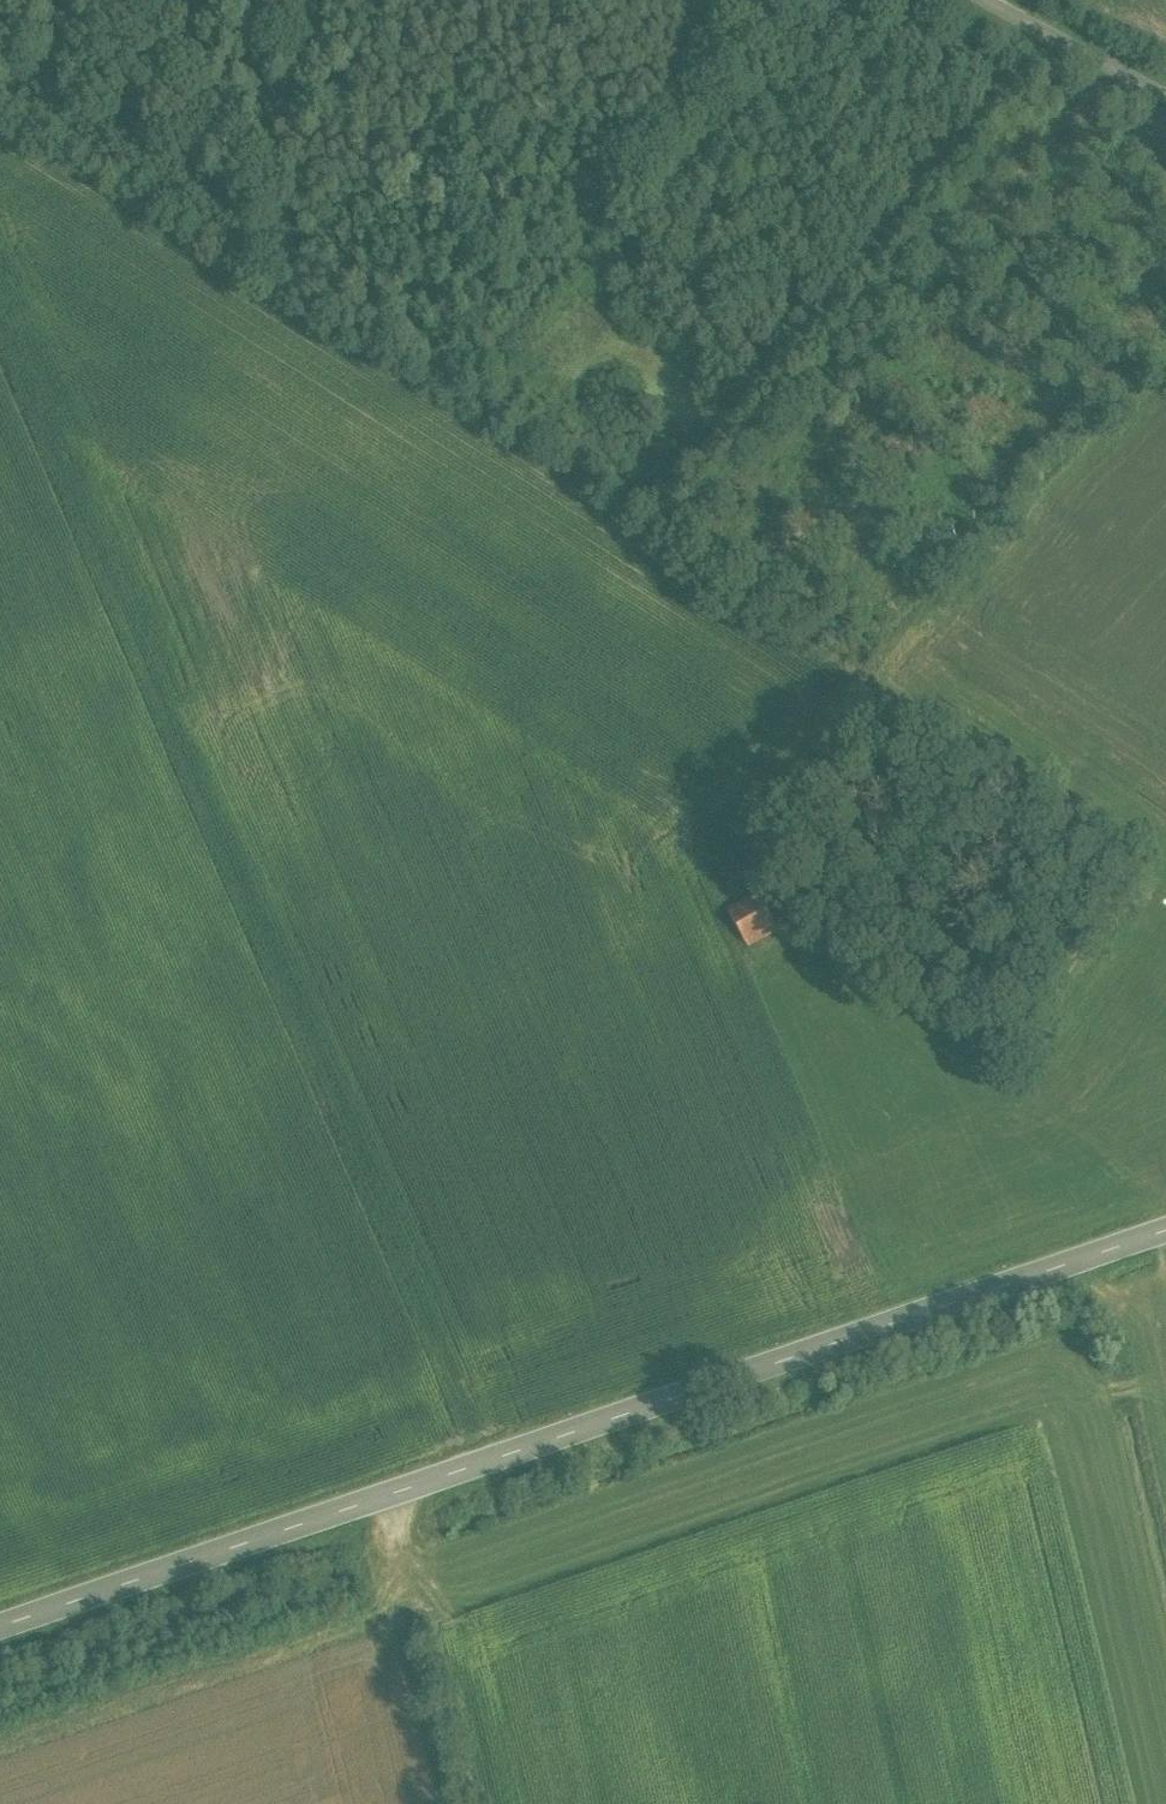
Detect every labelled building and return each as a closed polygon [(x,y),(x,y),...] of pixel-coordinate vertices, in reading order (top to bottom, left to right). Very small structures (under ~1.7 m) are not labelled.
[(765,900),(735,917),(756,956),(786,939),(765,900)]
